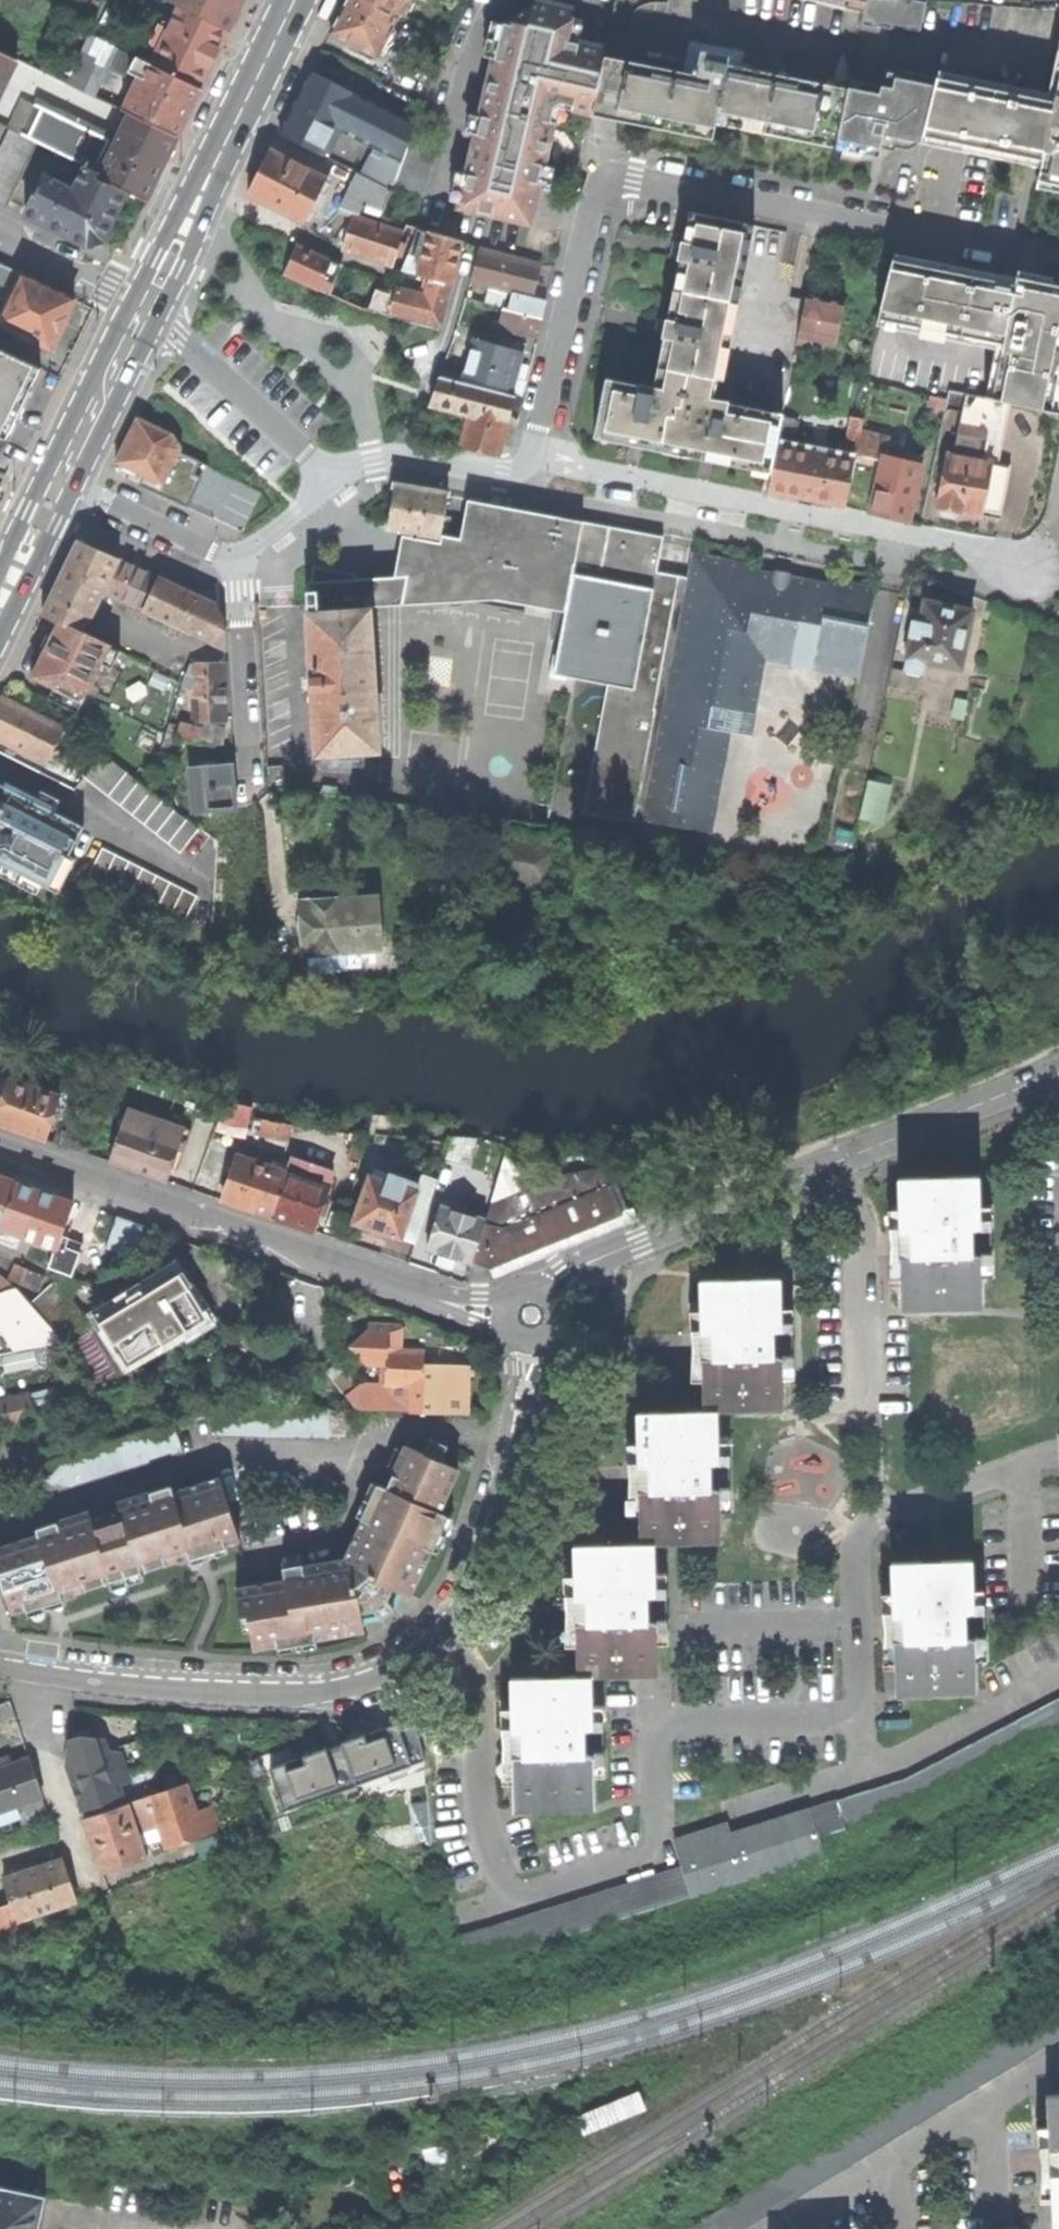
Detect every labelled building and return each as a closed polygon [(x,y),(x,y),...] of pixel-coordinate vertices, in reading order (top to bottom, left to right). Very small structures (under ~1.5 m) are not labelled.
[(181,5),(230,29),(239,12),(244,0),(171,0),(181,5)] [(378,58),(400,15),(371,0),(349,0),(342,13),(332,34),(378,58)] [(400,15),(406,0),(371,0),(400,15)] [(459,209),(531,225),(545,170),(541,169),(542,162),(544,154),(553,155),(557,138),(585,144),(608,47),(570,38),(577,10),(545,0),(538,0),(538,2),(510,20),(505,19),(459,209)] [(866,12),(868,0),(812,0),(866,12)] [(864,26),(878,29),(879,28),(884,0),(870,0),(864,26)] [(884,0),(879,28),(893,31),(893,29),(899,1),(894,0),(884,0)] [(899,1),(893,29),(906,32),(907,31),(913,2),(902,0),(899,0),(899,1)] [(913,1),(913,2),(907,31),(921,33),(927,4),(913,1)] [(159,51),(153,64),(202,88),(215,60),(230,29),(181,5),(172,25),(165,21),(152,47),(159,51)] [(125,111),(131,114),(178,137),(189,115),(202,88),(153,64),(91,35),(73,70),(66,67),(64,71),(60,69),(59,70),(70,76),(67,83),(95,97),(102,81),(108,83),(114,71),(109,68),(111,63),(145,79),(133,106),(128,104),(125,111)] [(18,60),(0,51),(0,99),(18,60)] [(694,75),(607,58),(594,117),(659,130),(714,141),(718,125),(730,66),(732,58),(703,52),(699,71),(695,70),(694,75)] [(850,90),(730,66),(718,125),(838,149),(850,90)] [(850,90),(838,149),(861,154),(880,158),(881,150),(884,137),(898,140),(922,145),(924,137),(1011,155),(1044,162),(1039,181),(1058,185),(1058,84),(1055,102),(887,69),(883,88),(852,82),(850,90)] [(282,134),(323,155),(336,128),(404,162),(416,126),(313,73),(298,101),(282,134)] [(39,105),(24,135),(39,141),(87,165),(96,170),(111,139),(39,105)] [(103,173),(101,172),(98,178),(128,192),(147,200),(162,169),(178,137),(131,114),(103,173)] [(39,141),(24,135),(13,129),(0,156),(0,202),(8,206),(39,141)] [(895,152),(898,140),(884,137),(881,150),(895,152)] [(250,194),(295,218),(312,185),(317,187),(321,179),(316,176),(318,174),(272,151),(259,176),(250,194)] [(429,181),(433,169),(406,159),(402,172),(429,181)] [(105,241),(128,192),(98,178),(101,172),(96,170),(87,165),(80,180),(73,177),(69,186),(46,174),(26,215),(55,229),(90,246),(105,241)] [(423,196),(429,181),(402,172),(397,186),(423,196)] [(344,209),(362,215),(366,206),(385,214),(393,190),(361,174),(344,209)] [(682,259),(676,290),(735,302),(751,224),(692,213),(685,244),(679,243),(678,250),(676,258),(682,259)] [(345,250),(395,266),(405,233),(356,216),(350,235),(345,250)] [(431,232),(420,275),(430,278),(453,284),(458,264),(465,241),(431,232)] [(332,292),(342,266),(298,246),(291,260),(284,275),(319,291),(320,287),(332,292)] [(473,281),(533,297),(542,265),(481,250),(477,268),(473,281)] [(1058,373),(1058,286),(1037,281),(1017,277),(1016,286),(893,261),(879,319),(1004,344),(992,400),(1011,404),(1051,412),(1058,373)] [(9,302),(0,322),(0,324),(16,332),(15,334),(33,342),(35,340),(52,348),(61,328),(75,299),(0,263),(0,298),(9,302)] [(448,306),(453,284),(430,278),(426,295),(398,288),(391,315),(442,328),(448,306)] [(667,337),(660,367),(718,379),(720,379),(735,302),(676,290),(670,321),(664,320),(663,327),(661,336),(667,337)] [(800,337),(837,345),(846,304),(828,301),(809,297),(800,337)] [(527,299),(523,313),(544,318),(547,304),(527,299)] [(500,326),(539,336),(544,318),(523,313),(505,308),(500,326)] [(471,362),(465,382),(513,395),(516,388),(510,386),(519,351),(477,339),(471,362)] [(42,369),(0,349),(0,435),(8,439),(23,407),(42,369)] [(708,460),(773,473),(784,418),(785,415),(714,401),(718,379),(660,367),(656,389),(608,379),(596,438),(635,446),(708,460)] [(462,448),(500,458),(513,409),(521,411),(525,398),(513,395),(465,382),(442,376),(433,405),(452,411),(471,416),(462,448)] [(1000,464),(1011,404),(992,400),(949,392),(948,400),(946,409),(963,413),(960,429),(953,427),(936,508),(939,508),(942,517),(949,518),(954,519),(960,513),(981,517),(982,511),(1002,515),(1011,467),(1000,464)] [(934,406),(946,409),(948,400),(936,397),(934,406)] [(117,463),(165,484),(168,477),(174,464),(180,451),(183,447),(173,433),(139,418),(128,440),(117,463)] [(848,507),(852,486),(862,433),(864,422),(852,419),(844,458),(797,449),(798,444),(794,443),(799,421),(784,418),(773,473),(770,492),(810,500),(848,507)] [(873,459),(879,460),(882,448),(888,449),(890,438),(862,433),(852,486),(867,489),(873,459)] [(879,460),(885,461),(886,456),(888,449),(882,448),(879,460)] [(180,451),(174,464),(200,477),(207,463),(180,451)] [(909,522),(924,458),(908,455),(907,460),(886,456),(885,461),(872,513),(886,517),(909,522)] [(194,490),(200,477),(174,464),(168,477),(194,490)] [(162,491),(187,503),(194,490),(168,477),(165,484),(162,491)] [(389,529),(442,537),(450,494),(424,490),(396,485),(389,529)] [(258,505),(232,492),(226,505),(252,518),(258,505)] [(586,523),(472,502),(464,540),(442,537),(443,544),(405,537),(397,578),(411,576),(404,605),(498,598),(569,612),(576,575),(586,523)] [(219,519),(245,531),(252,518),(226,505),(219,519)] [(666,537),(586,523),(576,575),(657,590),(638,691),(613,686),(603,736),(598,767),(589,812),(589,814),(643,824),(644,819),(688,577),(660,572),(666,537)] [(85,634),(105,593),(120,560),(78,540),(58,581),(42,614),(59,622),(85,634)] [(759,566),(692,554),(688,577),(644,819),(713,831),(732,731),(753,735),(767,661),(857,677),(874,587),(827,579),(827,582),(790,575),(788,588),(770,584),(772,572),(758,569),(759,566)] [(105,593),(143,611),(158,578),(137,568),(120,560),(105,593)] [(318,568),(315,583),(360,580),(360,575),(318,568)] [(773,569),(772,572),(770,584),(788,588),(790,575),(791,572),(780,570),(773,569)] [(657,590),(576,575),(569,612),(557,676),(598,683),(613,686),(638,691),(657,590)] [(370,609),(404,605),(411,576),(397,578),(360,580),(315,583),(311,583),(312,591),(307,592),(309,613),(370,609)] [(143,611),(226,649),(224,623),(224,618),(218,608),(211,603),(158,578),(143,611)] [(906,669),(922,673),(925,661),(961,669),(973,611),(950,606),(926,601),(921,623),(913,621),(910,635),(913,636),(906,669)] [(318,754),(379,750),(370,609),(309,613),(313,683),(318,754)] [(110,646),(85,634),(59,622),(45,653),(32,678),(53,688),(50,698),(78,712),(102,664),(113,669),(119,654),(108,649),(110,646)] [(194,688),(194,722),(226,722),(226,692),(225,663),(189,663),(182,685),(194,688)] [(589,733),(603,736),(613,686),(598,683),(589,733)] [(64,731),(1,698),(0,700),(0,739),(9,744),(6,750),(15,755),(18,749),(47,763),(64,731)] [(176,744),(178,738),(181,727),(169,725),(162,747),(174,750),(176,744)] [(181,727),(178,738),(194,742),(196,739),(200,738),(224,744),(226,731),(203,726),(202,729),(181,727)] [(174,750),(167,778),(223,792),(226,780),(232,757),(176,744),(174,750)] [(106,754),(87,777),(182,854),(201,831),(106,754)] [(575,810),(589,812),(598,767),(583,764),(575,810)] [(290,789),(302,790),(301,775),(289,775),(290,789)] [(323,778),(321,795),(380,802),(382,786),(323,778)] [(861,818),(882,823),(891,786),(869,781),(861,818)] [(88,826),(0,783),(0,863),(61,893),(79,857),(74,854),(88,826)] [(555,835),(504,827),(497,871),(547,880),(555,835)] [(201,897),(104,849),(91,875),(188,923),(201,897)] [(316,967),(361,966),(360,951),(381,950),(381,947),(384,947),(383,941),(381,941),(378,895),(299,899),(301,927),(303,955),(315,954),(316,967)] [(733,925),(749,927),(750,916),(734,915),(733,925)] [(45,1141),(50,1127),(60,1096),(12,1078),(0,1112),(0,1125),(16,1131),(45,1141)] [(129,1108),(125,1121),(181,1140),(186,1127),(129,1108)] [(143,1174),(167,1182),(181,1140),(125,1121),(110,1163),(143,1174)] [(45,1141),(87,1155),(96,1129),(79,1123),(75,1136),(50,1127),(45,1141)] [(440,1173),(454,1178),(457,1165),(471,1169),(477,1139),(452,1137),(440,1173)] [(252,1211),(271,1217),(287,1172),(271,1167),(239,1156),(224,1201),(252,1211)] [(271,1217),(314,1231),(334,1172),(292,1158),(289,1167),(287,1172),(271,1217)] [(273,1161),(271,1167),(287,1172),(289,1167),(273,1161)] [(562,1244),(630,1216),(611,1167),(564,1175),(491,1205),(485,1221),(472,1262),(496,1266),(500,1265),(502,1269),(562,1244)] [(398,1168),(395,1175),(417,1182),(420,1176),(398,1168)] [(383,1232),(416,1243),(437,1179),(421,1173),(420,1176),(417,1182),(395,1175),(389,1173),(386,1181),(370,1176),(354,1222),(383,1232)] [(12,1181),(0,1177),(0,1218),(12,1181)] [(953,1308),(984,1307),(983,1256),(974,1256),(974,1230),(982,1230),(981,1177),(950,1177),(950,1183),(931,1183),(930,1178),(899,1179),(901,1231),(911,1231),(911,1244),(911,1257),(902,1257),(903,1310),(933,1309),(933,1304),(953,1304),(953,1308)] [(73,1274),(85,1241),(63,1234),(72,1204),(41,1194),(22,1187),(6,1231),(57,1248),(50,1267),(73,1274)] [(445,1253),(472,1262),(485,1221),(441,1206),(428,1247),(445,1253)] [(107,1246),(137,1257),(148,1227),(117,1217),(107,1246)] [(134,1294),(98,1317),(128,1365),(183,1330),(188,1338),(213,1323),(191,1287),(187,1289),(175,1269),(134,1294)] [(63,1274),(32,1302),(65,1340),(88,1320),(71,1301),(80,1281),(63,1274)] [(703,1354),(705,1410),(720,1410),(735,1409),(735,1404),(756,1404),(756,1410),(785,1410),(784,1354),(776,1354),(775,1330),(783,1330),(781,1274),(752,1275),(752,1284),(734,1285),(734,1277),(701,1278),(703,1329),(715,1329),(716,1342),(716,1354),(703,1354)] [(11,1323),(2,1292),(0,1293),(0,1326),(11,1323)] [(390,1412),(467,1415),(468,1364),(424,1364),(424,1351),(408,1350),(389,1349),(387,1386),(390,1386),(390,1412)] [(346,1396),(358,1387),(339,1362),(326,1371),(346,1396)] [(34,1407),(30,1394),(0,1401),(0,1414),(34,1407)] [(36,1419),(34,1407),(0,1414),(0,1427),(36,1419)] [(271,1441),(272,1409),(258,1409),(257,1440),(271,1441)] [(287,1441),(288,1410),(272,1409),(271,1441),(287,1441)] [(302,1410),(288,1410),(287,1441),(301,1442),(302,1410)] [(317,1411),(302,1410),(301,1442),(316,1442),(317,1411)] [(642,1488),(643,1543),(656,1542),(674,1542),(674,1537),(692,1536),(693,1541),(721,1541),(721,1489),(712,1490),(712,1462),(720,1462),(720,1410),(705,1410),(689,1410),(689,1415),(671,1415),(671,1410),(640,1410),(641,1461),(653,1461),(653,1475),(654,1487),(642,1488)] [(330,1443),(331,1437),(332,1412),(332,1411),(317,1411),(316,1442),(330,1443)] [(347,1413),(332,1412),(331,1437),(346,1437),(347,1413)] [(170,1457),(184,1452),(175,1423),(160,1428),(170,1457)] [(128,1470),(141,1466),(131,1436),(117,1441),(128,1470)] [(284,1581),(237,1589),(242,1618),(249,1616),(253,1639),(276,1634),(278,1647),(364,1631),(363,1623),(362,1618),(378,1614),(381,1619),(382,1618),(389,1614),(395,1610),(396,1608),(393,1605),(399,1591),(402,1592),(410,1595),(444,1514),(437,1512),(456,1468),(406,1447),(388,1488),(381,1485),(353,1549),(356,1551),(350,1563),(338,1566),(335,1562),(305,1568),(305,1567),(282,1571),(284,1581)] [(86,1483),(100,1479),(90,1449),(76,1453),(86,1483)] [(72,1487),(86,1483),(76,1453),(62,1458),(72,1487)] [(58,1491),(72,1487),(62,1458),(48,1462),(58,1491)] [(44,1496),(58,1491),(48,1462),(34,1466),(44,1496)] [(241,1540),(221,1478),(175,1492),(173,1485),(151,1492),(153,1499),(59,1529),(57,1522),(37,1529),(39,1535),(0,1547),(0,1570),(13,1612),(46,1602),(46,1601),(42,1588),(56,1584),(60,1597),(193,1554),(189,1541),(204,1537),(208,1549),(209,1550),(241,1540)] [(200,1552),(208,1549),(204,1537),(189,1541),(193,1554),(200,1552)] [(579,1623),(580,1676),(594,1676),(611,1675),(612,1669),(630,1669),(630,1675),(659,1674),(658,1620),(649,1620),(648,1596),(657,1595),(656,1542),(643,1543),(627,1543),(627,1549),(607,1549),(607,1544),(577,1544),(578,1597),(590,1598),(590,1610),(590,1622),(579,1623)] [(348,1561),(335,1562),(338,1566),(350,1563),(356,1551),(353,1549),(348,1561)] [(948,1692),(978,1690),(977,1638),(967,1639),(966,1612),(975,1611),(974,1562),(943,1562),(943,1567),(924,1568),(923,1563),(893,1564),(895,1616),(904,1616),(905,1628),(905,1641),(895,1642),(897,1694),(929,1692),(929,1687),(948,1686),(948,1692)] [(53,1599),(60,1597),(56,1584),(42,1588),(46,1601),(53,1599)] [(396,1608),(402,1592),(399,1591),(393,1605),(396,1608)] [(363,1623),(381,1619),(378,1614),(362,1618),(363,1623)] [(566,1807),(598,1806),(597,1754),(588,1754),(587,1729),(596,1729),(594,1676),(580,1676),(563,1676),(563,1681),(547,1681),(547,1676),(516,1678),(516,1728),(528,1728),(528,1741),(529,1754),(517,1755),(518,1808),(550,1808),(549,1802),(567,1801),(566,1807)] [(16,1717),(12,1707),(10,1700),(0,1704),(0,1723),(16,1717)] [(1058,1733),(1058,1700),(910,1778),(732,1834),(729,1823),(676,1840),(684,1866),(528,1914),(464,1934),(473,1965),(825,1855),(819,1837),(918,1807),(1058,1733)] [(421,1724),(276,1760),(287,1804),(432,1768),(421,1724)] [(82,1811),(124,1798),(104,1740),(80,1736),(70,1740),(67,1764),(77,1794),(82,1811)] [(30,1758),(0,1769),(0,1816),(2,1823),(22,1816),(19,1806),(42,1797),(31,1764),(30,1758)] [(103,1873),(147,1859),(138,1833),(160,1826),(167,1848),(219,1831),(213,1810),(197,1815),(187,1784),(84,1819),(96,1853),(103,1873)] [(50,1819),(42,1797),(19,1806),(22,1816),(26,1828),(50,1819)] [(24,1941),(17,1921),(78,1901),(66,1867),(64,1860),(5,1880),(13,1905),(0,1910),(0,1949),(24,1941)] [(1046,2097),(1049,2144),(1058,2144),(1058,2096),(1046,2097)] [(47,2195),(0,2185),(0,2228),(40,2228),(47,2195)]
